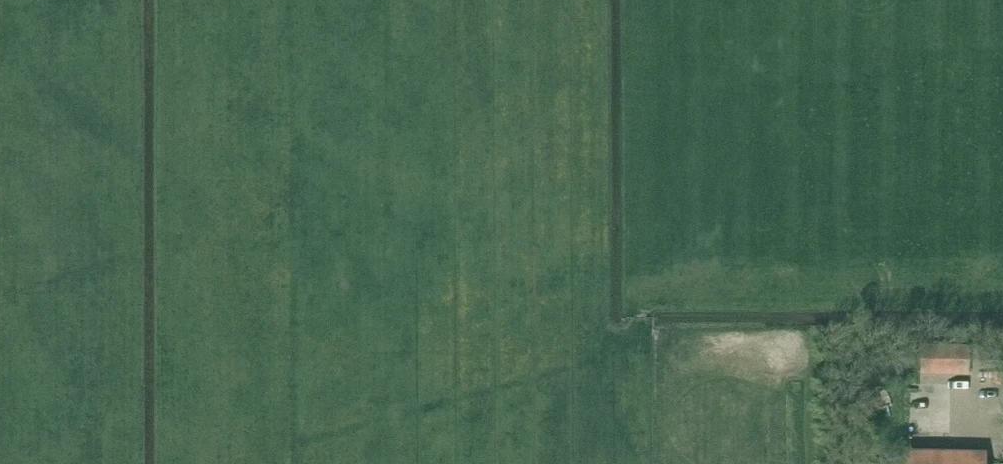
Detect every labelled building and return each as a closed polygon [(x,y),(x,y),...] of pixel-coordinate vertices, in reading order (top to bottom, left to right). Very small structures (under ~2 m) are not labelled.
[(921,346),(921,371),(969,372),(969,347),(921,346)]
